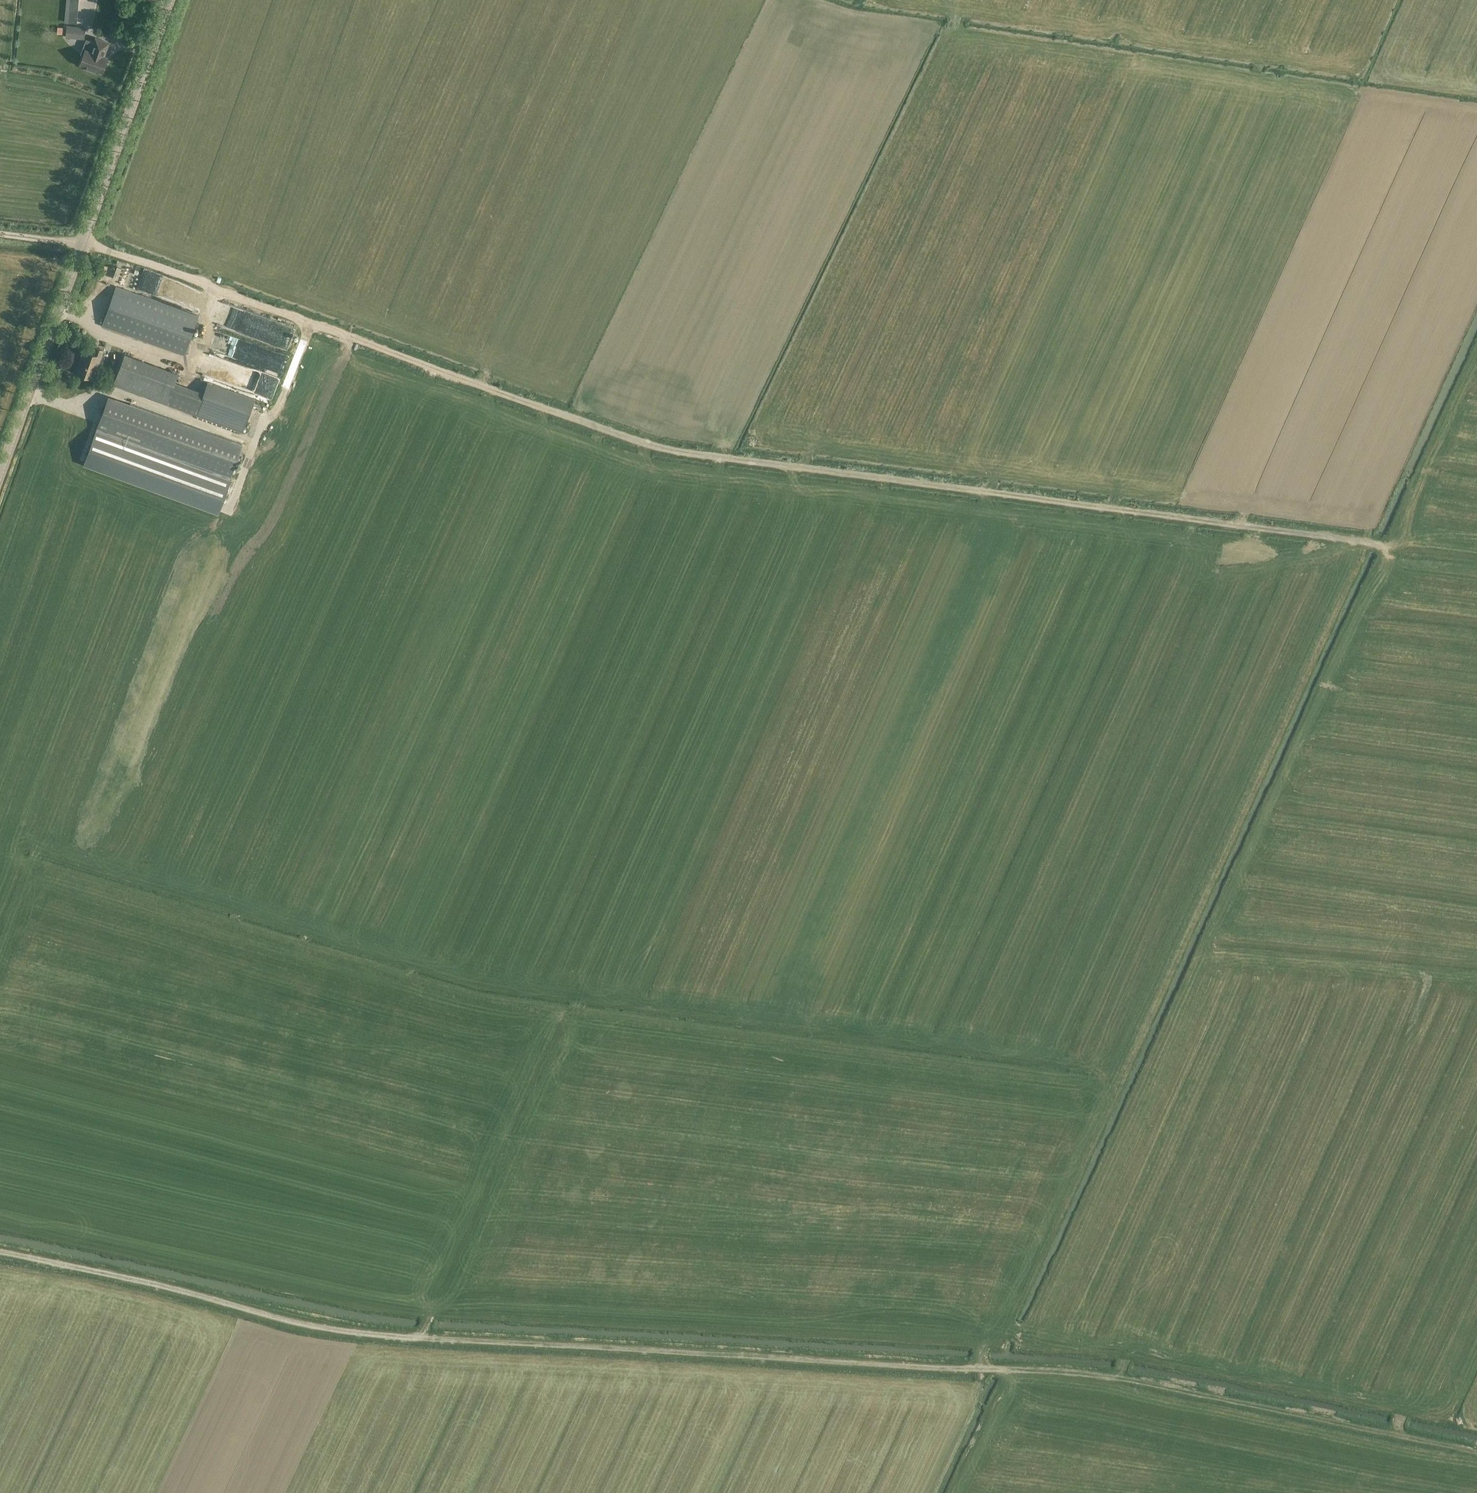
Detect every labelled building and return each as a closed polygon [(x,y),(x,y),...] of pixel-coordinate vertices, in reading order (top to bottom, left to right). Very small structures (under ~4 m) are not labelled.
[(82,55),(79,64),(85,66),(84,68),(98,73),(99,70),(102,71),(107,57),(104,56),(109,42),(95,37),(93,42),(86,39),(81,54),(82,55)] [(199,316),(116,286),(102,325),(185,354),(199,316)] [(103,349),(95,346),(93,352),(84,349),(76,371),(93,377),(103,349)] [(125,353),(113,384),(196,414),(243,432),(255,399),(208,382),(204,392),(175,381),(178,373),(125,353)] [(109,396),(84,463),(219,512),(243,445),(109,396)]
